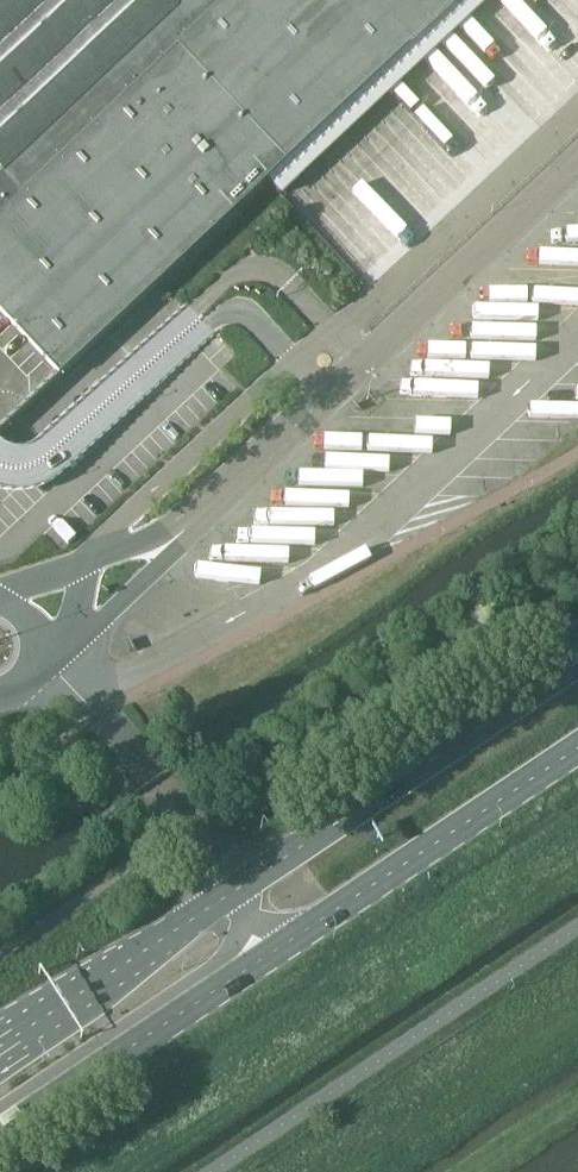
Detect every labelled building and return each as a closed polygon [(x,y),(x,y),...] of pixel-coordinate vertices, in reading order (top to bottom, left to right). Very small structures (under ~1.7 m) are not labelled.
[(463,0),(0,0),(0,434),(463,0)]
